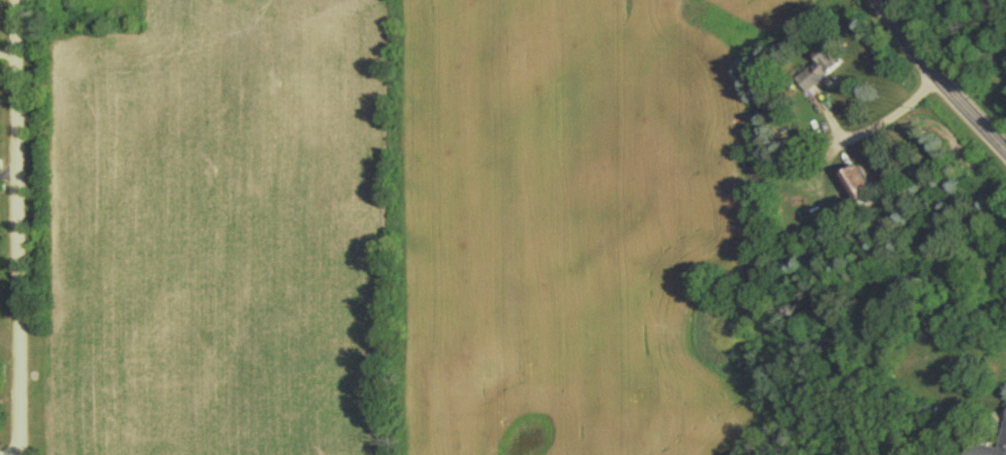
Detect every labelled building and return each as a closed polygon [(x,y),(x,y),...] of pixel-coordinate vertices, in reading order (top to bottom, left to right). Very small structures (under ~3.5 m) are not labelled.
[(813,66),(792,82),(803,97),(837,72),(822,51),(809,61),(813,66)] [(869,209),(861,172),(840,176),(847,213),(869,209)] [(968,454),(1005,454),(1005,411),(1001,451),(969,447),(968,454)]
